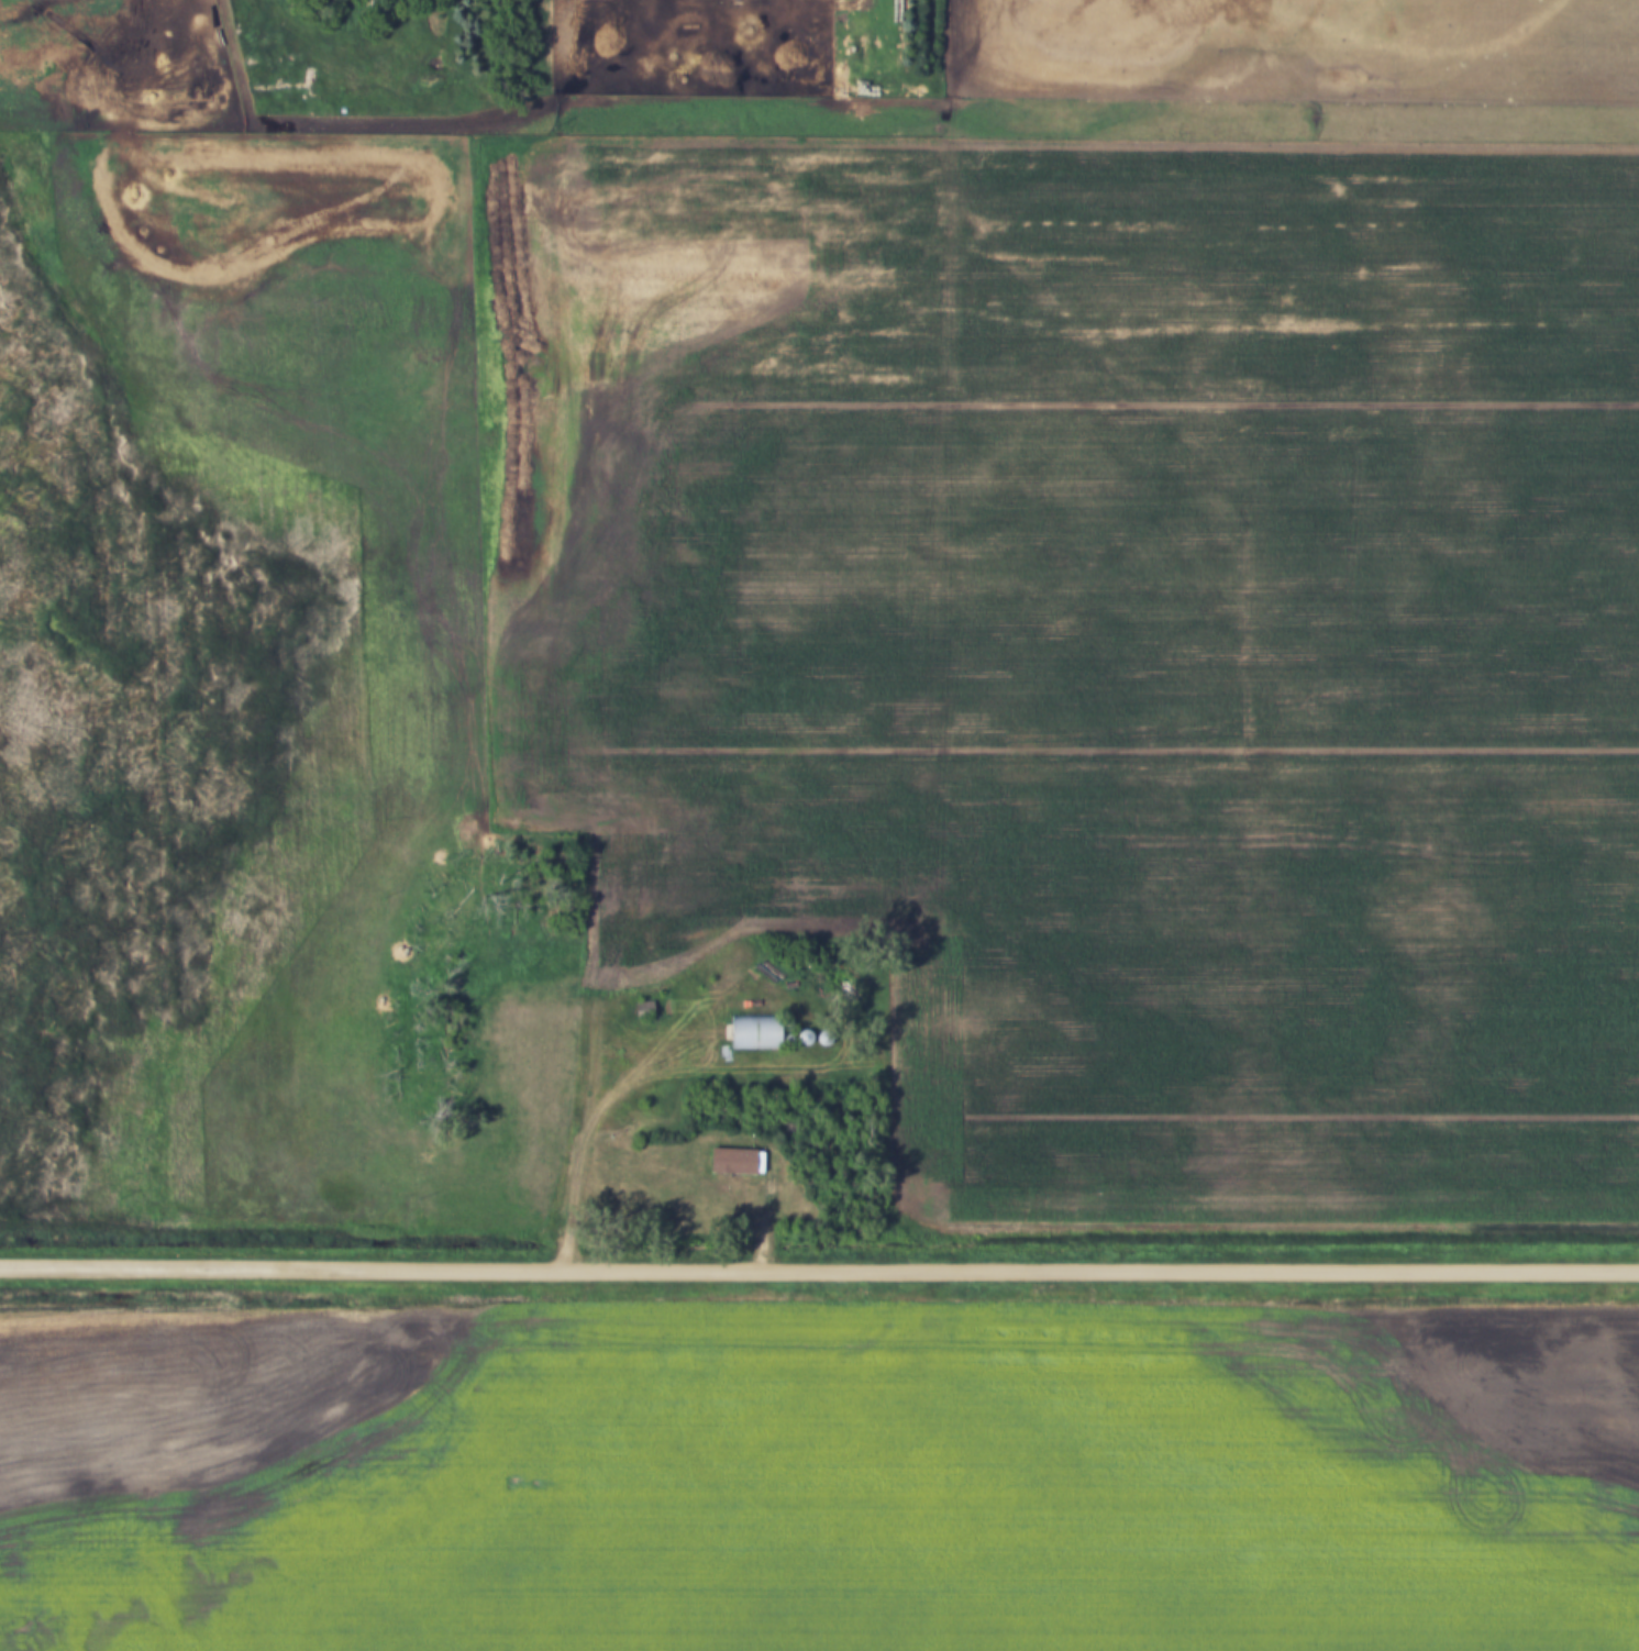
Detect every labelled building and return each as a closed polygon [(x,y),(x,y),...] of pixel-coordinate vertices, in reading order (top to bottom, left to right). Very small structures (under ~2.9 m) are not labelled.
[(377,109),(388,107),(384,87),(373,89),(377,109)] [(635,1004),(635,1020),(656,1020),(656,1004),(635,1004)] [(780,1052),(780,1018),(727,1018),(727,1052),(780,1052)] [(734,1158),(734,1176),(779,1176),(779,1154),(752,1154),(752,1158),(734,1158)]
